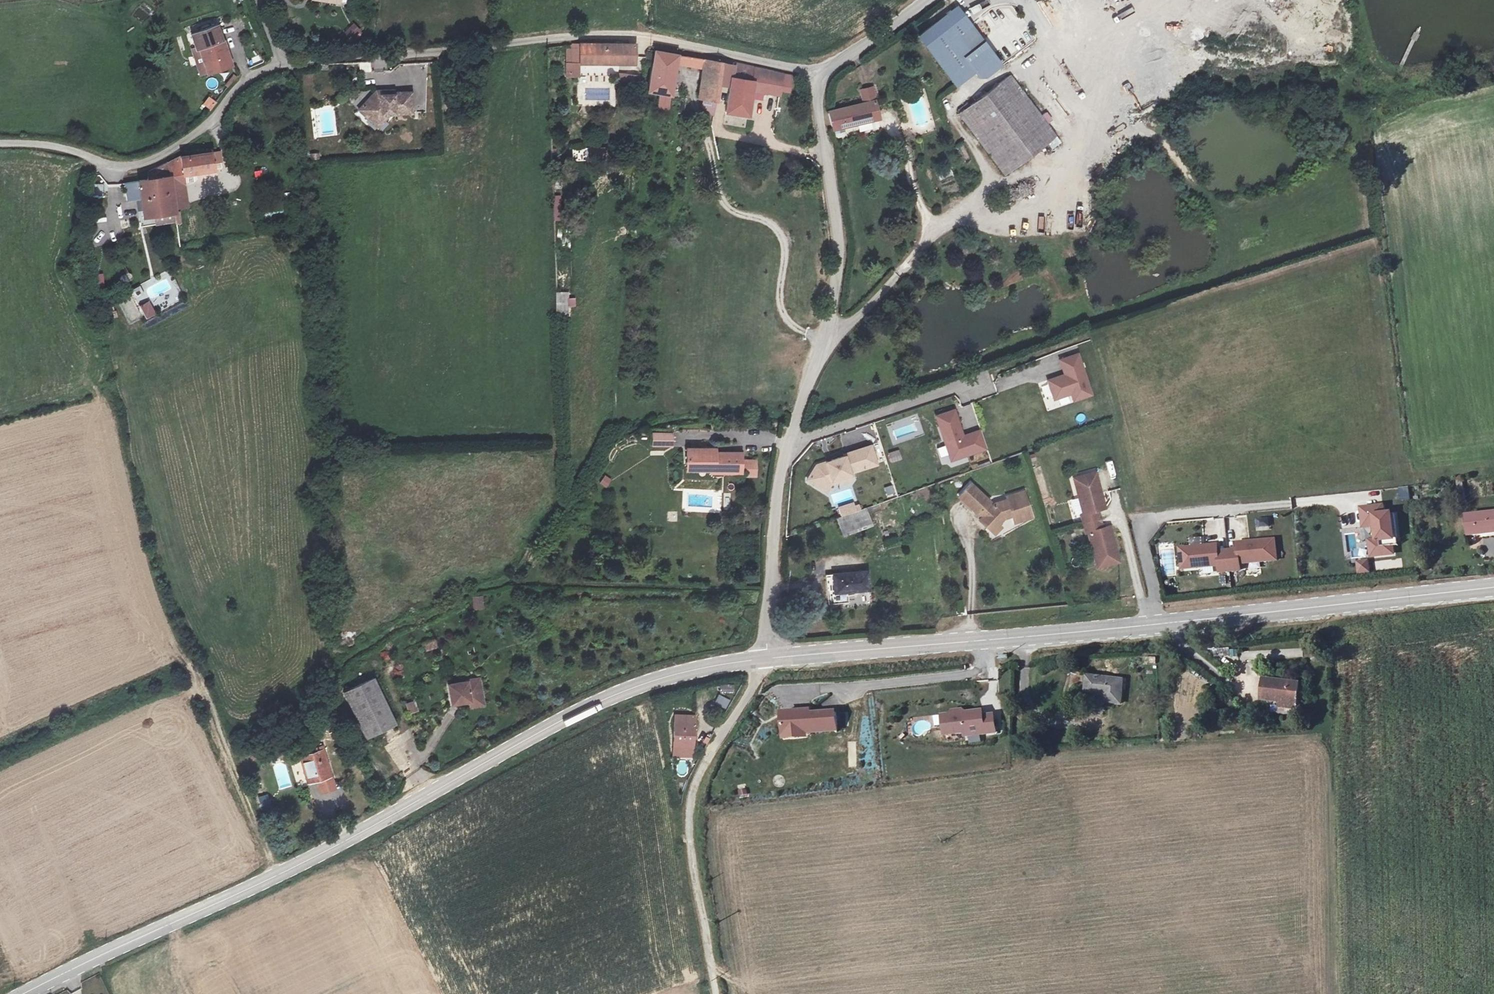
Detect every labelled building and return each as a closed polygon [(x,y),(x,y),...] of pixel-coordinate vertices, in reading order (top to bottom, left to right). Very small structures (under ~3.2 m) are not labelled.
[(1060,7),(1058,0),(1047,0),(1051,10),(1060,7)] [(963,12),(919,43),(951,89),(995,59),(963,12)] [(353,41),(362,32),(354,23),(345,32),(353,41)] [(193,36),(209,74),(233,64),(219,26),(193,36)] [(635,65),(635,44),(572,44),(572,65),(635,65)] [(742,118),(750,70),(703,59),(703,66),(651,56),(645,94),(656,96),(653,113),(665,114),(672,69),(695,75),(691,99),(720,105),(717,114),(742,118)] [(359,63),(360,73),(372,72),(372,62),(359,63)] [(778,76),(750,70),(742,118),(770,124),(778,76)] [(621,73),(619,83),(638,86),(640,76),(621,73)] [(1009,76),(957,113),(999,174),(1053,138),(1009,76)] [(214,77),(205,82),(209,91),(219,87),(214,77)] [(863,103),(827,110),(830,130),(876,122),(872,102),(870,88),(861,89),(863,103)] [(379,116),(388,114),(411,113),(410,93),(392,94),(391,91),(386,93),(388,96),(379,96),(375,92),(357,111),(366,120),(372,115),(376,119),(379,116)] [(209,97),(203,105),(211,111),(217,103),(209,97)] [(376,130),(388,114),(379,116),(376,119),(372,115),(366,120),(376,130)] [(724,117),(723,124),(746,127),(747,120),(724,117)] [(589,149),(572,149),(572,161),(589,161),(589,149)] [(216,154),(184,157),(170,164),(171,175),(185,174),(218,172),(216,154)] [(155,178),(145,178),(149,213),(176,210),(171,177),(171,175),(170,164),(156,171),(155,178)] [(561,195),(552,196),(554,223),(575,222),(575,213),(562,213),(561,195)] [(101,208),(91,208),(91,220),(101,220),(101,208)] [(230,216),(233,225),(241,223),(238,214),(230,216)] [(99,288),(106,287),(103,274),(96,275),(99,288)] [(120,277),(123,285),(132,281),(129,274),(120,277)] [(139,288),(131,293),(135,299),(143,294),(139,288)] [(576,294),(556,294),(556,311),(576,311),(576,294)] [(149,301),(137,307),(144,322),(157,315),(149,301)] [(1071,397),(1073,403),(1093,397),(1080,353),(1059,359),(1063,375),(1047,380),(1054,402),(1071,397)] [(934,416),(949,463),(988,451),(981,430),(964,435),(956,409),(934,416)] [(652,433),(652,447),(674,447),(674,433),(652,433)] [(853,474),(879,467),(873,445),(848,452),(849,456),(804,468),(810,493),(855,481),(853,474)] [(900,450),(889,452),(891,462),(902,461),(900,450)] [(712,456),(687,456),(687,471),(707,472),(706,479),(740,479),(740,484),(752,484),(753,469),(740,468),(740,461),(712,461),(712,456)] [(607,489),(612,480),(605,475),(599,484),(607,489)] [(1076,482),(1054,488),(1065,523),(1062,524),(1065,533),(1068,543),(1070,542),(1081,577),(1103,570),(1093,539),(1090,540),(1089,536),(1085,537),(1082,528),(1079,519),(1084,518),(1082,514),(1085,513),(1076,482)] [(892,485),(884,488),(888,499),(896,495),(892,485)] [(1410,488),(1400,489),(1400,501),(1411,501),(1410,488)] [(948,492),(937,504),(960,525),(958,527),(966,535),(973,528),(976,531),(982,525),(991,523),(993,529),(1009,525),(1001,499),(984,504),(985,507),(973,510),(970,514),(965,510),(967,508),(948,492)] [(873,527),(867,508),(859,510),(856,501),(834,509),(844,537),(873,527)] [(1371,560),(1399,558),(1396,514),(1387,514),(1387,506),(1361,508),(1363,531),(1376,530),(1376,541),(1369,541),(1371,560)] [(1493,543),(1492,525),(1458,528),(1460,547),(1493,543)] [(898,537),(883,542),(886,551),(901,545),(898,537)] [(1220,545),(1178,548),(1180,576),(1243,571),(1242,565),(1279,563),(1277,539),(1237,542),(1237,550),(1221,551),(1220,545)] [(1373,561),(1374,569),(1402,567),(1401,559),(1373,561)] [(1371,561),(1357,562),(1358,575),(1371,574),(1371,561)] [(865,601),(864,580),(828,582),(829,602),(865,601)] [(1194,580),(1176,581),(1176,591),(1194,590),(1194,580)] [(473,597),(474,610),(484,610),(483,596),(473,597)] [(423,643),(425,652),(438,648),(436,640),(423,643)] [(1122,682),(1087,679),(1086,696),(1104,698),(1103,705),(1120,706),(1122,682)] [(996,689),(996,681),(978,681),(978,697),(988,697),(988,689),(996,689)] [(1300,685),(1264,682),(1261,703),(1279,705),(1278,711),(1296,712),(1300,685)] [(370,685),(341,699),(362,743),(391,729),(370,685)] [(401,701),(412,699),(409,686),(398,688),(401,701)] [(463,690),(443,691),(445,710),(467,709),(467,713),(471,713),(476,709),(476,690),(471,689),(469,687),(465,688),(463,690)] [(714,704),(725,710),(730,700),(719,695),(714,704)] [(408,714),(418,713),(417,702),(407,703),(408,714)] [(943,739),(998,735),(996,714),(986,715),(986,710),(941,714),(943,739)] [(810,736),(840,734),(839,711),(782,714),(784,743),(810,742),(810,736)] [(694,722),(677,722),(676,722),(675,749),(695,750),(696,722),(694,722)] [(309,784),(324,780),(329,778),(321,748),(296,756),(304,785),(309,784)] [(292,786),(285,761),(273,765),(280,789),(292,786)] [(328,793),(324,780),(309,784),(313,796),(328,793)]
